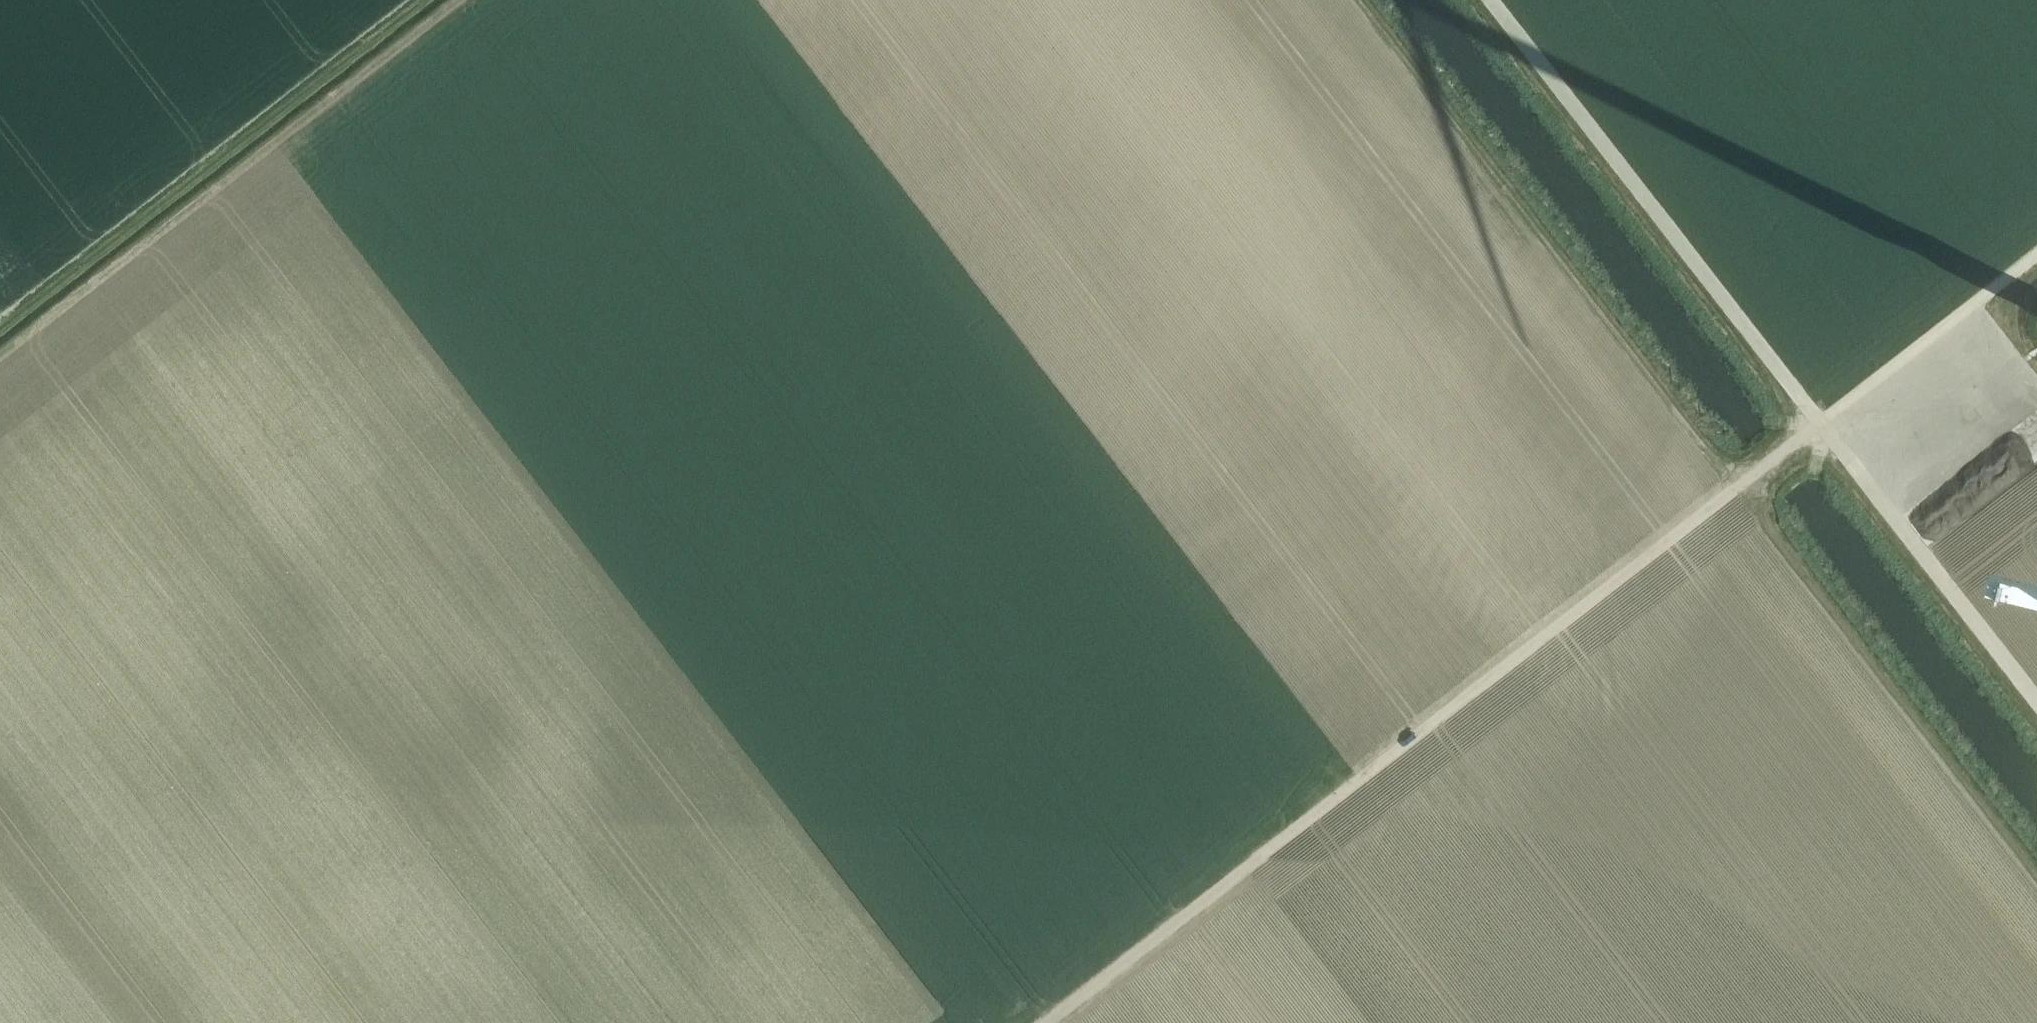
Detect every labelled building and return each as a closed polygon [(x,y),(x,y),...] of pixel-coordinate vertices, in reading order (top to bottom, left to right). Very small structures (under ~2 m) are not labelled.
[(1931,543),(1921,548),(1929,564),(1939,559),(1931,543)]
